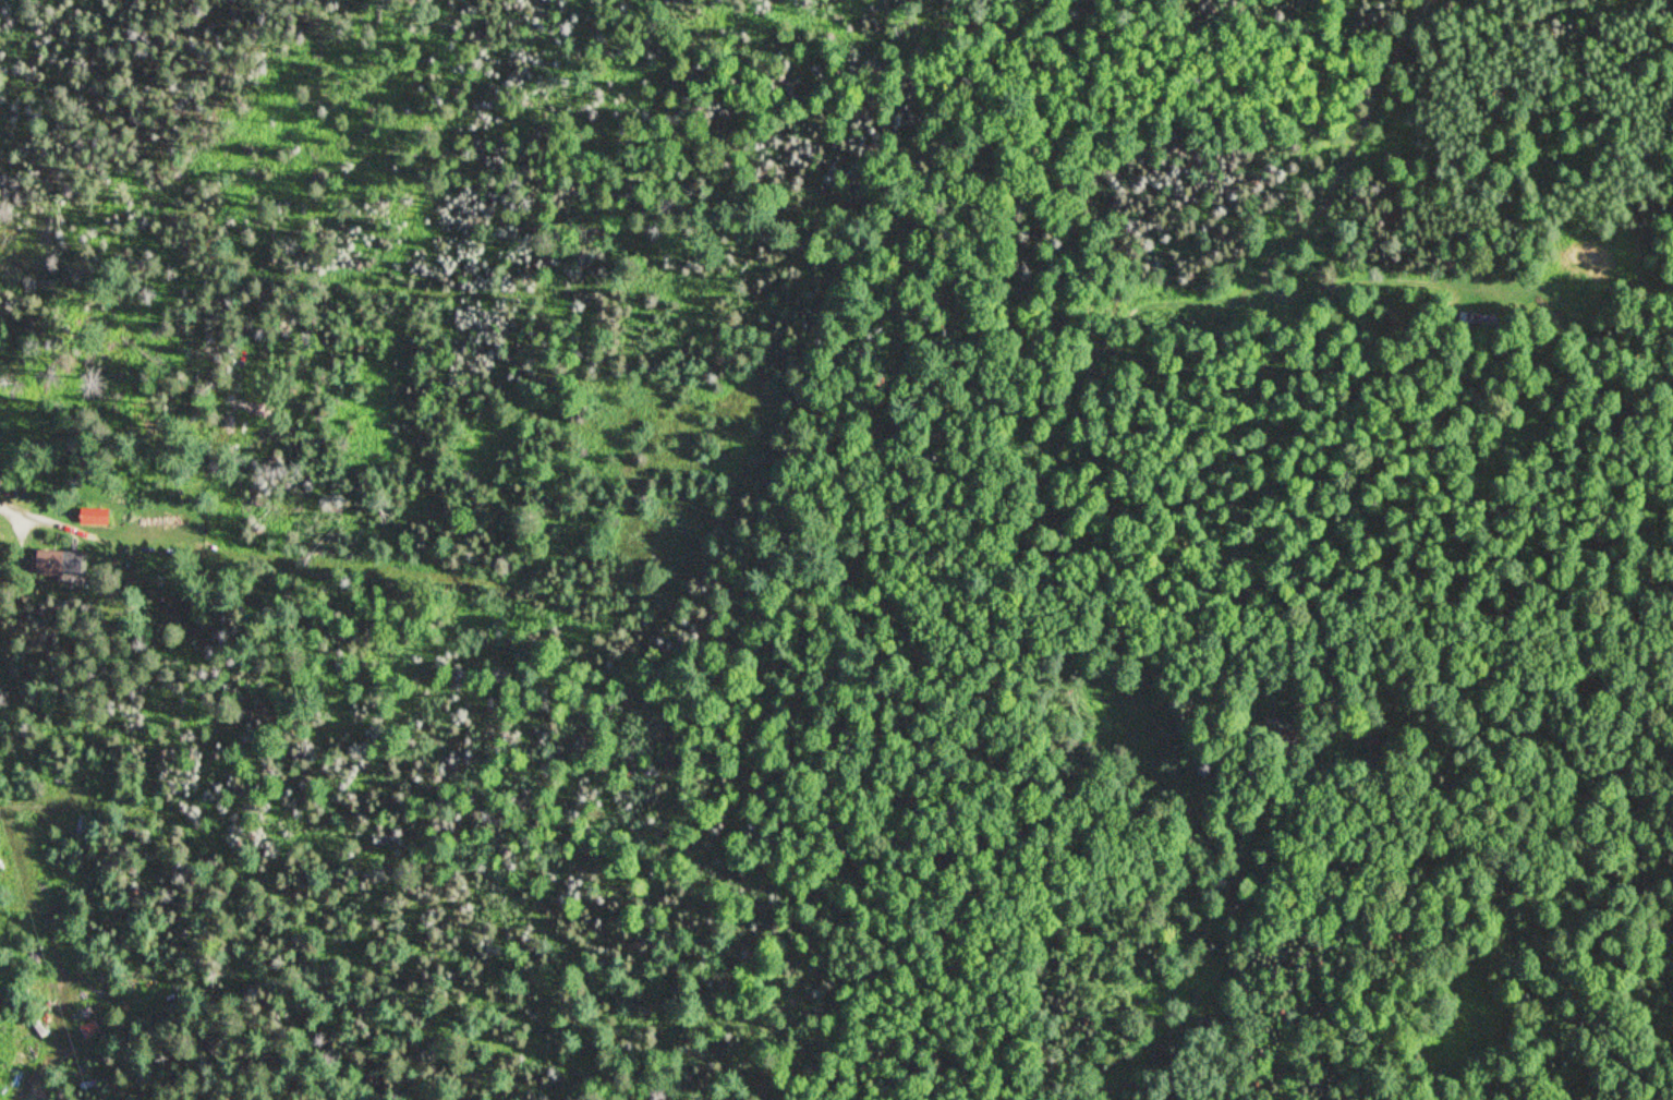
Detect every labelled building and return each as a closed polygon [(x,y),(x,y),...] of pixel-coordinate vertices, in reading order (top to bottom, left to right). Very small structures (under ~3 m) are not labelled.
[(1495,325),(1495,313),(1467,313),(1467,325),(1495,325)] [(104,510),(76,510),(76,524),(104,524),(104,510)] [(80,552),(36,548),(34,577),(78,581),(80,552)] [(92,1019),(97,1032),(80,1039),(74,1027),(92,1019)] [(16,1036),(27,1048),(43,1034),(32,1022),(16,1036)]
